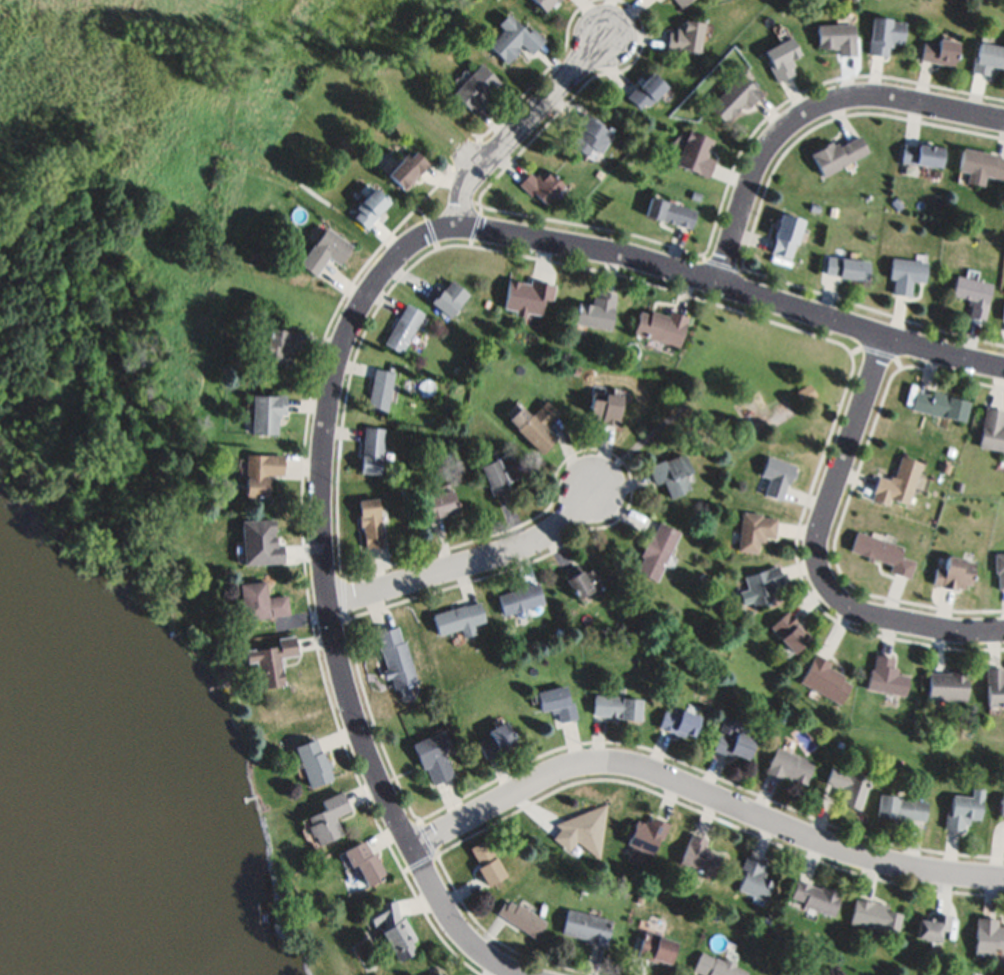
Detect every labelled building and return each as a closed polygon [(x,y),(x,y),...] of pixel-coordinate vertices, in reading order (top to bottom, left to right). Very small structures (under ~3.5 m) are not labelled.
[(545,11),(533,0),(555,0),(545,11)] [(676,10),(691,0),(669,0),(676,10)] [(874,14),(892,17),(892,21),(906,23),(903,42),(894,41),(893,48),(887,47),(886,56),(869,53),(874,14)] [(487,43),(513,19),(527,34),(534,27),(546,40),(532,54),(522,43),(518,47),(521,50),(507,64),(487,43)] [(704,23),(700,51),(685,49),(684,53),(666,51),(669,32),(675,33),(676,28),(682,29),(683,20),(704,23)] [(816,25),(854,23),(856,56),(839,57),(839,48),(817,49),(816,25)] [(765,50),(792,37),(800,52),(792,56),(795,62),(792,64),(796,72),(777,81),(770,67),(773,66),(765,50)] [(920,59),(923,41),(939,44),(940,37),(958,41),(953,66),(920,59)] [(979,41),(1003,46),(1003,67),(993,65),(991,77),(972,73),(979,41)] [(481,64),(502,82),(492,93),(489,91),(482,98),(487,102),(476,115),(454,95),(481,64)] [(652,71),(667,86),(648,104),(646,101),(639,108),(627,95),(652,71)] [(742,73),(763,93),(749,106),(745,102),(727,121),(711,105),(742,73)] [(584,112),(606,125),(604,128),(614,135),(603,153),(594,147),(589,155),(573,144),(582,130),(575,126),(584,112)] [(690,130),(714,139),(707,156),(716,159),(710,177),(678,165),(690,130)] [(870,152),(824,177),(812,154),(823,148),(822,145),(831,141),(833,145),(837,143),(838,147),(861,135),(870,152)] [(906,144),(919,146),(919,145),(943,148),(940,166),(904,161),(906,144)] [(964,147),(1003,157),(1003,181),(985,176),(982,186),(966,182),(969,173),(958,171),(964,147)] [(417,151),(429,163),(404,189),(389,174),(408,155),(411,157),(417,151)] [(519,184),(529,172),(536,177),(538,174),(544,179),(551,170),(566,183),(549,204),(534,192),(532,195),(519,184)] [(354,217),(360,211),(356,207),(376,186),(392,202),(367,229),(354,217)] [(652,195),(697,209),(691,228),(646,215),(652,195)] [(809,209),(811,203),(821,205),(819,212),(809,209)] [(783,213),(803,219),(791,259),(771,253),(783,213)] [(325,227),(353,245),(341,264),(328,255),(315,275),(300,265),(325,227)] [(829,255),(870,260),(867,281),(840,278),(840,275),(827,273),(829,255)] [(893,257),(926,261),(924,281),(913,280),(911,296),(893,294),(895,279),(890,278),(893,257)] [(956,275),(992,283),(987,304),(988,304),(985,319),(969,315),(971,306),(968,305),(970,299),(952,295),(956,275)] [(451,280),(470,294),(451,319),(430,303),(441,289),(443,290),(451,280)] [(506,309),(510,281),(532,285),(533,282),(557,285),(554,302),(546,300),(544,315),(528,312),(527,319),(517,317),(518,311),(506,309)] [(575,323),(579,302),(593,305),(594,297),(599,298),(601,290),(618,293),(612,330),(575,323)] [(492,301),(490,308),(484,306),(487,299),(492,301)] [(425,313),(402,353),(385,343),(408,303),(425,313)] [(641,311),(651,314),(652,309),(669,315),(671,309),(689,315),(678,347),(634,333),(641,311)] [(268,327),(301,331),(299,350),(294,349),(292,369),(273,367),(274,360),(265,359),(268,327)] [(395,372),(387,414),(367,410),(375,368),(395,372)] [(818,394),(805,402),(798,391),(811,383),(818,394)] [(594,391),(624,396),(619,428),(600,425),(601,421),(594,420),(595,414),(590,413),(594,391)] [(916,391),(933,395),(933,392),(968,401),(962,422),(911,408),(916,391)] [(252,394),(287,395),(286,415),(279,415),(278,435),(251,434),(252,394)] [(747,440),(792,419),(781,397),(756,409),(751,398),(732,407),(747,440)] [(541,454),(516,429),(517,428),(508,419),(521,406),(532,416),(547,401),(560,414),(545,429),(555,439),(541,454)] [(985,406),(1003,410),(1003,414),(1002,423),(1003,423),(1003,451),(977,446),(985,406)] [(385,428),(381,474),(360,472),(363,426),(385,428)] [(492,495),(481,467),(496,461),(495,457),(510,451),(520,477),(508,482),(510,488),(492,495)] [(246,454),(285,456),(284,476),(268,475),(267,498),(244,497),(246,454)] [(648,464),(663,459),(664,460),(683,454),(689,473),(686,474),(690,487),(681,490),(682,494),(669,498),(663,482),(655,485),(648,464)] [(767,455),(794,465),(792,470),(797,472),(795,477),(790,475),(782,500),(765,494),(771,477),(761,474),(767,455)] [(920,461),(906,505),(873,495),(879,476),(888,479),(889,475),(894,477),(901,455),(920,461)] [(964,482),(963,491),(956,490),(958,481),(964,482)] [(422,497),(452,489),(459,512),(429,521),(422,497)] [(384,546),(365,548),(363,526),(360,526),(359,515),(360,515),(359,502),(379,500),(384,546)] [(743,510),(764,512),(763,516),(779,517),(777,537),(766,536),(765,542),(759,541),(758,552),(739,550),(743,510)] [(241,521),(275,519),(276,544),(283,544),(284,563),(244,565),(241,521)] [(679,531),(655,581),(637,572),(643,559),(639,556),(650,533),(653,534),(659,522),(679,531)] [(859,530),(903,547),(900,554),(915,560),(908,578),(889,571),(892,563),(874,556),(872,562),(867,560),(868,557),(851,550),(859,530)] [(995,552),(1003,552),(1003,589),(998,589),(998,572),(995,572),(995,552)] [(937,568),(944,569),(947,556),(974,563),(969,586),(963,584),(963,588),(956,586),(956,589),(940,586),(940,585),(933,583),(937,568)] [(594,568),(604,585),(577,600),(563,575),(580,565),(584,573),(594,568)] [(745,576),(779,566),(784,582),(774,585),(775,590),(770,592),(773,603),(755,609),(745,576)] [(703,572),(707,578),(702,581),(698,574),(703,572)] [(239,584),(265,580),(267,597),(288,594),(291,614),(244,621),(239,584)] [(497,595),(539,582),(545,603),(524,609),(526,615),(518,618),(516,612),(504,615),(497,595)] [(438,635),(432,613),(465,604),(466,606),(480,602),(486,622),(438,635)] [(787,611),(810,637),(791,653),(769,626),(787,611)] [(375,632),(399,625),(404,640),(406,640),(419,682),(394,690),(390,677),(384,678),(382,670),(386,669),(375,632)] [(555,627),(564,629),(561,638),(553,635),(555,627)] [(654,638),(657,631),(666,635),(663,641),(654,638)] [(294,635),(298,655),(279,658),(284,686),(260,691),(254,661),(245,663),(243,651),(278,644),(276,639),(294,635)] [(799,681),(815,652),(829,660),(826,666),(843,675),(841,679),(849,683),(838,703),(799,681)] [(866,687),(870,668),(873,668),(876,653),(895,657),(893,668),(898,669),(897,674),(907,676),(903,695),(866,687)] [(1002,681),(1003,681),(1003,705),(987,705),(985,668),(1002,668),(1002,681)] [(928,699),(928,673),(947,673),(947,671),(960,671),(960,674),(965,674),(964,700),(928,699)] [(537,692),(566,686),(570,703),(574,703),(577,718),(559,723),(557,712),(553,713),(552,711),(541,713),(538,702),(534,703),(532,696),(537,695),(537,692)] [(594,694),(620,695),(620,698),(640,699),(639,721),(619,719),(619,716),(593,714),(594,694)] [(665,707),(678,712),(680,708),(700,716),(691,740),(658,727),(665,707)] [(724,715),(739,720),(736,730),(754,737),(746,759),(730,753),(729,756),(712,750),(719,730),(718,730),(724,715)] [(488,760),(478,742),(491,734),(488,730),(506,720),(519,743),(488,760)] [(412,744),(436,734),(454,777),(434,786),(426,768),(422,769),(412,744)] [(292,746),(315,737),(324,760),(328,759),(332,768),(329,769),(333,780),(309,789),(292,746)] [(774,745),(814,761),(804,784),(782,775),(781,778),(764,771),(774,745)] [(832,766),(868,778),(857,810),(839,804),(844,789),(826,783),(832,766)] [(952,794),(971,797),(973,788),(983,789),(979,819),(968,818),(967,823),(965,823),(964,832),(944,829),(946,811),(950,811),(952,794)] [(341,791),(350,810),(334,817),(342,834),(318,845),(314,836),(310,838),(305,826),(310,823),(307,817),(324,810),(320,801),(341,791)] [(880,792),(927,799),(924,820),(897,816),(896,820),(876,818),(880,792)] [(555,824),(607,804),(599,860),(575,840),(568,850),(552,838),(561,827),(555,824)] [(650,854),(625,844),(636,819),(643,822),(645,819),(648,821),(651,815),(668,822),(661,838),(657,836),(650,854)] [(677,862),(689,832),(706,839),(704,845),(707,847),(706,849),(720,855),(712,876),(677,862)] [(469,848),(486,839),(506,877),(487,887),(477,868),(480,867),(469,848)] [(341,852),(363,840),(370,854),(372,853),(385,877),(367,887),(355,864),(349,867),(341,852)] [(745,855),(763,862),(760,869),(764,870),(762,876),(772,880),(763,903),(752,898),(752,897),(735,890),(742,874),(738,872),(745,855)] [(796,880),(819,889),(820,885),(841,893),(832,916),(800,905),(802,901),(790,897),(796,880)] [(644,894),(642,904),(636,902),(638,893),(644,894)] [(848,921),(854,899),(862,901),(863,898),(888,905),(887,911),(900,915),(895,933),(848,921)] [(398,920),(404,917),(415,940),(409,943),(415,953),(396,963),(381,932),(382,920),(371,926),(364,912),(380,903),(396,900),(398,920)] [(497,913),(504,902),(507,905),(510,900),(517,904),(518,903),(546,922),(535,938),(497,913)] [(567,908),(613,920),(606,947),(585,941),(585,940),(560,933),(567,908)] [(932,912),(950,915),(948,931),(939,929),(937,942),(914,938),(917,920),(922,921),(922,917),(931,919),(932,912)] [(996,925),(1003,925),(1003,954),(994,953),(994,957),(972,955),(975,916),(997,918),(996,925)] [(645,929),(663,935),(662,938),(674,942),(666,965),(636,955),(645,929)] [(746,971),(744,974),(704,974),(693,970),(701,950),(721,959),(723,956),(736,962),(735,966),(746,971)]
